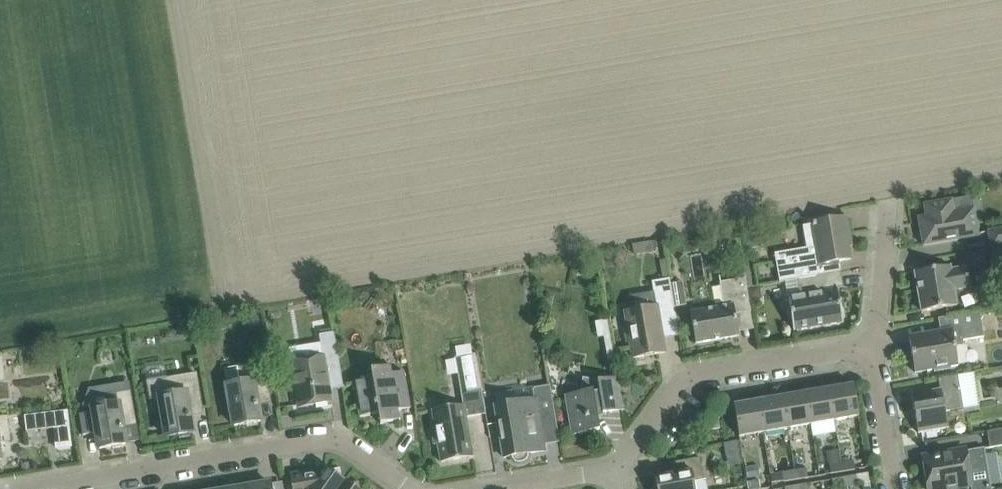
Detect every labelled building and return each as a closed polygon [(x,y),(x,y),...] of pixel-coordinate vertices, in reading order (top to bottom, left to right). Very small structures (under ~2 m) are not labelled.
[(927,204),(929,216),(918,218),(923,245),(978,236),(975,218),(962,220),(958,199),(927,204)] [(795,279),(823,275),(823,274),(817,275),(815,265),(851,259),(849,246),(851,245),(846,217),(812,223),(812,224),(802,226),(806,248),(790,251),(795,279)] [(990,249),(1001,247),(1001,228),(987,230),(990,249)] [(990,249),(993,266),(1001,265),(1001,247),(990,249)] [(950,266),(915,272),(921,311),(957,305),(954,290),(970,287),(966,267),(951,270),(950,266)] [(825,291),(823,275),(795,279),(798,295),(787,297),(793,331),(843,322),(837,289),(825,291)] [(628,329),(624,329),(627,342),(630,341),(633,358),(665,352),(659,321),(676,318),(669,278),(651,281),(656,306),(625,311),(628,329)] [(723,307),(690,312),(695,343),(739,336),(735,314),(751,311),(745,278),(719,282),(723,307)] [(759,287),(749,289),(751,299),(757,298),(760,294),(759,287)] [(946,330),(931,333),(909,336),(915,373),(934,370),(934,372),(959,368),(955,347),(964,346),(963,341),(984,337),(979,311),(944,317),(946,330)] [(323,358),(291,363),(299,407),(331,401),(326,366),(339,364),(334,332),(319,335),(323,358)] [(608,360),(614,359),(610,332),(604,333),(608,360)] [(437,444),(441,462),(473,457),(466,417),(486,414),(475,353),(454,357),(462,405),(432,410),(434,424),(431,425),(434,445),(437,444)] [(234,426),(245,424),(260,421),(256,398),(269,396),(263,362),(238,366),(241,382),(227,384),(234,426)] [(378,414),(379,417),(380,424),(399,421),(397,411),(410,408),(403,372),(391,374),(389,367),(371,370),(372,377),(353,380),(360,417),(378,414)] [(192,433),(191,424),(188,410),(201,408),(196,374),(171,378),(173,393),(159,396),(166,437),(192,433)] [(940,389),(911,394),(918,433),(948,428),(945,412),(963,409),(958,376),(938,379),(940,389)] [(600,431),(598,424),(596,412),(602,411),(603,413),(623,410),(617,377),(597,380),(582,377),(579,393),(564,395),(571,435),(600,431)] [(558,436),(556,424),(550,385),(534,388),(535,399),(494,406),(503,458),(511,456),(512,459),(515,462),(519,463),(523,462),(526,460),(528,456),(528,454),(545,451),(543,439),(558,436)] [(835,420),(858,416),(853,385),(829,389),(835,420)] [(805,393),(811,424),(835,420),(829,389),(805,393)] [(79,410),(80,414),(84,435),(96,433),(99,449),(125,444),(121,421),(134,419),(129,391),(105,395),(107,405),(79,410)] [(811,424),(805,393),(781,397),(787,428),(811,424)] [(781,397),(758,401),(763,432),(787,428),(781,397)] [(758,401),(734,405),(739,436),(763,432),(758,401)] [(56,448),(72,446),(67,411),(24,416),(26,432),(54,428),(56,448)] [(7,424),(6,417),(0,417),(0,442),(9,441),(7,424)] [(718,417),(707,419),(709,430),(719,428),(718,417)] [(989,448),(1001,446),(1001,429),(987,432),(989,448)] [(725,456),(739,454),(737,442),(723,444),(725,456)] [(971,488),(988,488),(981,448),(966,451),(965,450),(922,457),(927,488),(948,488),(970,485),(971,488)] [(694,481),(703,480),(700,457),(669,462),(669,463),(674,462),(676,474),(655,477),(656,482),(651,488),(695,488),(694,481)] [(853,461),(841,463),(843,472),(855,470),(853,461)] [(829,465),(831,474),(843,472),(841,463),(829,465)] [(312,475),(311,471),(290,474),(292,488),(339,488),(345,481),(341,478),(340,468),(330,470),(325,467),(317,479),(312,475)] [(795,480),(807,478),(806,469),(794,471),(795,480)] [(794,471),(782,473),(784,482),(795,480),(794,471)] [(857,484),(856,475),(844,477),(845,486),(857,484)] [(833,488),(845,486),(844,477),(832,480),(833,488)] [(760,488),(759,480),(747,482),(748,488),(758,488),(760,488)] [(359,482),(349,484),(345,481),(339,488),(360,488),(359,482)]
